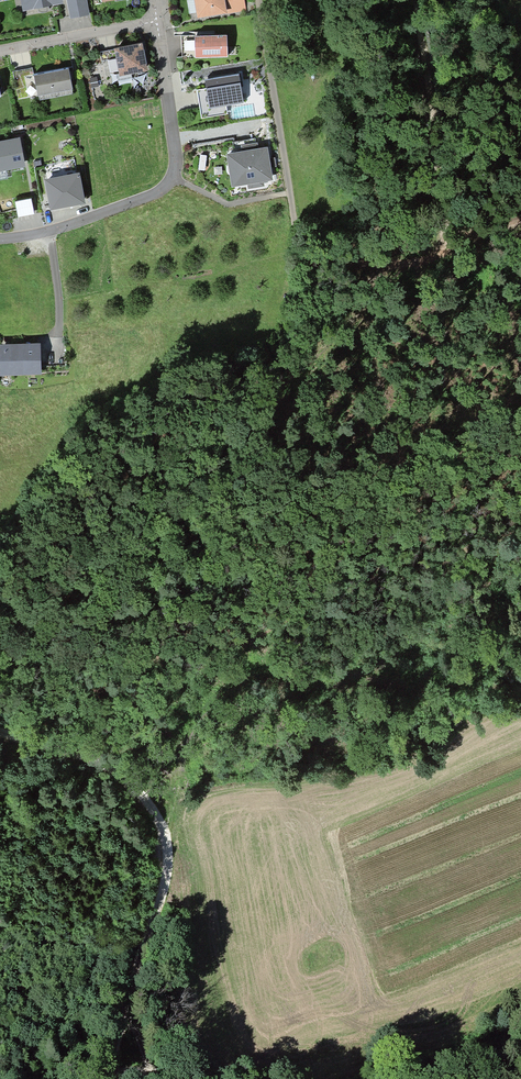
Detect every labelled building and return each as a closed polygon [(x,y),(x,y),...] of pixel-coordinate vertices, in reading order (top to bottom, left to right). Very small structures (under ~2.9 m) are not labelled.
[(59,2),(59,0),(22,0),(24,8),(59,2)] [(70,18),(87,14),(84,0),(67,0),(70,18)] [(198,15),(222,11),(223,14),(243,11),(241,0),(196,0),(198,15)] [(229,37),(198,38),(198,59),(230,58),(229,37)] [(120,74),(144,69),(140,45),(133,46),(133,45),(122,48),(115,49),(120,74)] [(35,71),(39,92),(74,85),(70,64),(35,71)] [(33,67),(13,71),(19,100),(38,96),(33,67)] [(238,71),(203,77),(204,86),(195,87),(200,116),(226,112),(225,103),(242,101),(238,71)] [(0,142),(0,170),(24,165),(19,139),(0,142)] [(268,148),(230,155),(236,188),(274,181),(268,148)] [(79,173),(46,180),(52,209),(84,202),(79,173)] [(41,343),(0,344),(1,372),(42,372),(41,343)] [(513,669),(505,678),(513,684),(520,676),(513,669)]
